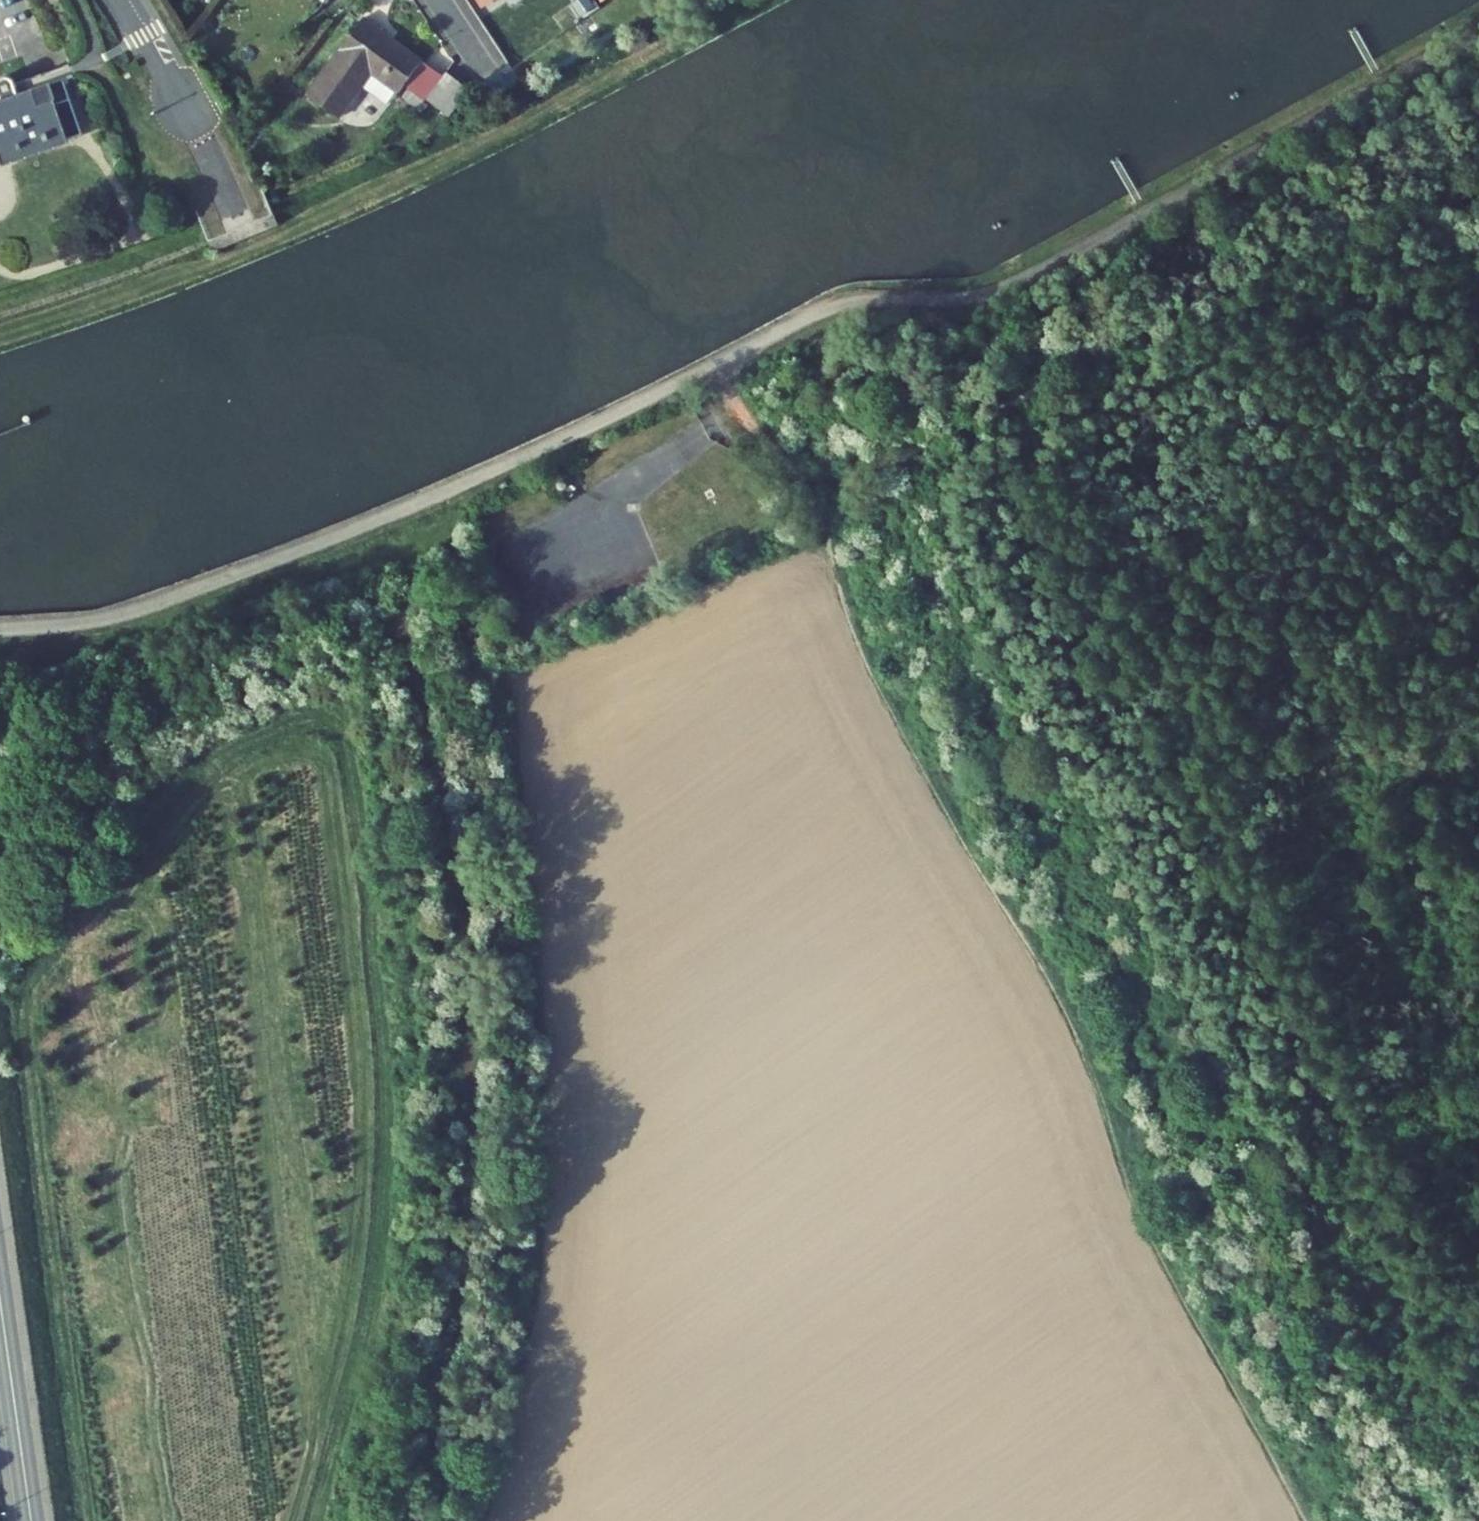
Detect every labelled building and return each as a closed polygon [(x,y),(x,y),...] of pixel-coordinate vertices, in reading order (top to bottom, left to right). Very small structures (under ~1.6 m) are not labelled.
[(589,0),(579,0),(574,4),(582,15),(594,7),(589,0)] [(363,85),(388,103),(397,90),(400,92),(407,81),(413,86),(403,97),(418,110),(428,98),(445,76),(364,18),(308,95),(339,118),(363,85)] [(0,100),(0,151),(2,150),(6,161),(65,140),(54,106),(70,99),(63,77),(60,68),(16,84),(15,81),(13,79),(11,78),(9,77),(7,77),(5,77),(2,78),(0,80),(0,93),(2,99),(0,100)] [(450,116),(470,90),(448,72),(445,76),(428,98),(439,107),(450,116)]
